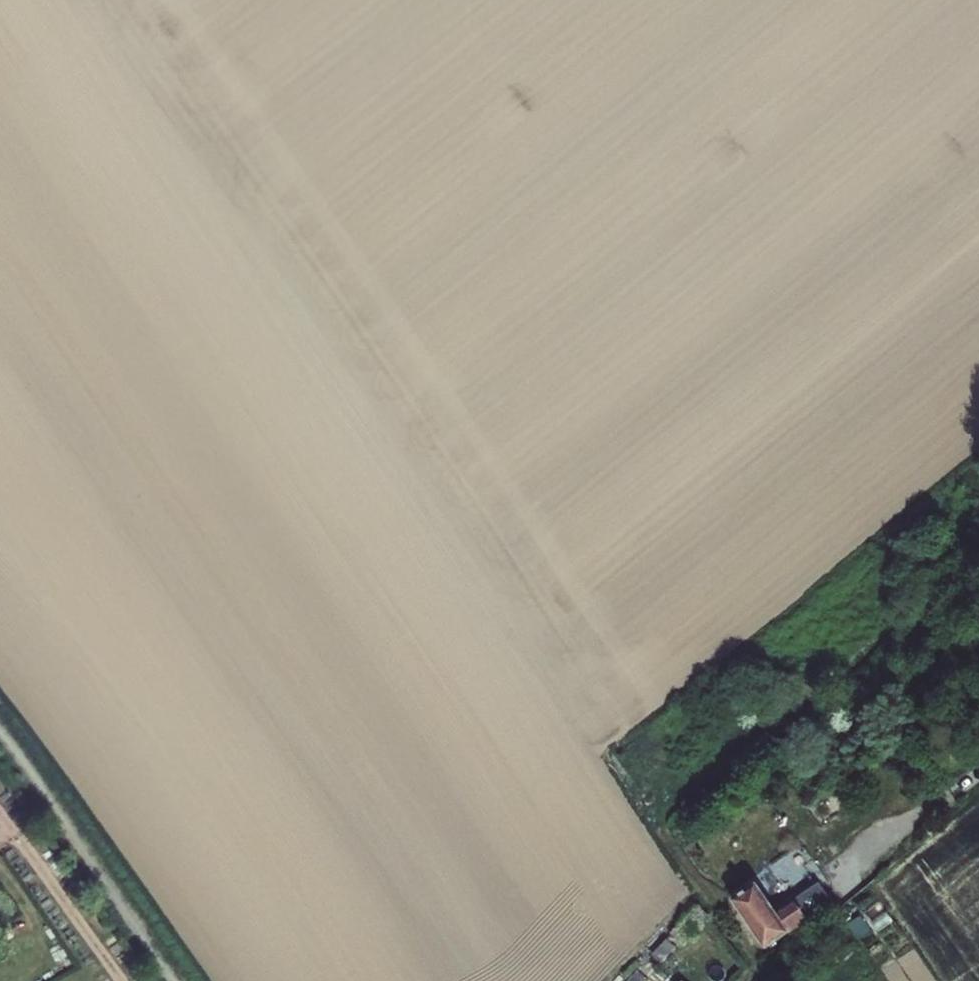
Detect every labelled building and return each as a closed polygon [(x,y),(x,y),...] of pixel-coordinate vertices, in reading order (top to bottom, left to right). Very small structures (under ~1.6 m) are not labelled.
[(732,899),(765,949),(790,932),(777,913),(757,883),(732,899)] [(793,900),(809,920),(822,911),(804,884),(798,888),(801,893),(792,898),(793,900)] [(777,913),(790,932),(809,920),(793,900),(777,913)] [(856,940),(870,934),(862,917),(849,922),(856,940)]
